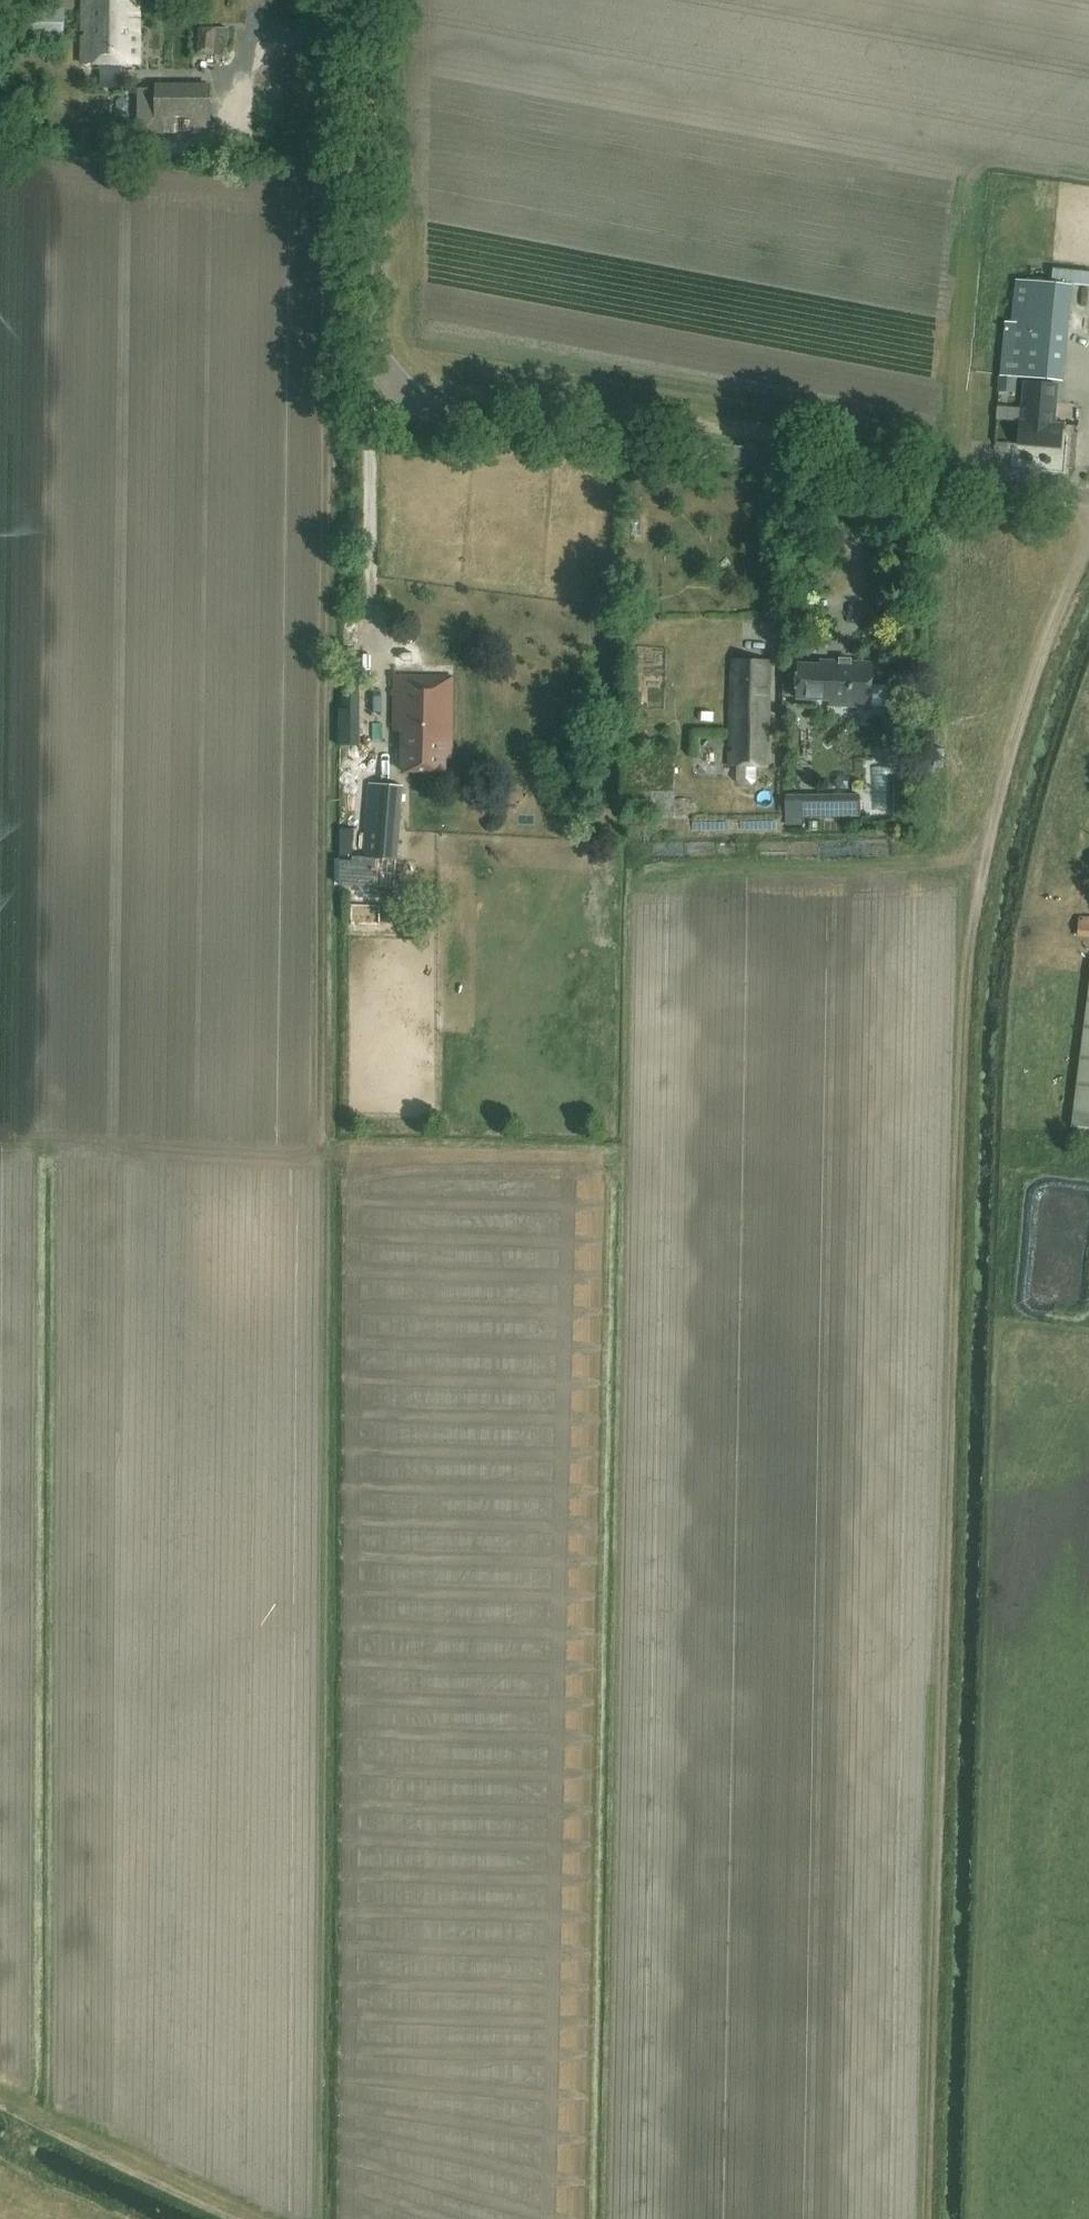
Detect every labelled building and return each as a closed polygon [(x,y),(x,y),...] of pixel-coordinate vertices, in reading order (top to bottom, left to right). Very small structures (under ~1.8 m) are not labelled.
[(82,62),(139,63),(138,0),(82,0),(82,62)] [(67,30),(67,6),(5,8),(5,33),(67,30)] [(227,55),(229,28),(217,26),(200,26),(198,51),(227,55)] [(178,129),(179,91),(158,91),(157,129),(178,129)] [(1069,300),(1070,285),(1088,286),(1088,271),(1053,268),(1052,282),(1015,280),(1014,297),(1007,374),(1062,380),(1069,300)] [(1058,384),(1024,382),(1018,444),(1060,447),(1062,424),(1054,424),(1058,384)] [(736,766),(736,777),(765,778),(765,767),(767,767),(770,661),(733,659),(730,766),(736,766)] [(888,686),(872,685),(873,663),(820,661),(820,666),(798,665),(797,698),(830,700),(830,705),(871,707),(871,705),(887,706),(888,686)] [(394,676),(394,731),(402,731),(402,771),(446,772),(446,758),(453,758),(453,677),(394,676)] [(359,744),(361,681),(343,681),(343,708),(338,709),(338,744),(359,744)] [(832,757),(831,782),(857,783),(858,758),(832,757)] [(397,860),(404,786),(368,783),(362,857),(397,860)] [(749,819),(767,818),(785,818),(785,825),(802,825),(802,818),(825,818),(861,817),(861,793),(748,796),(749,819)] [(1079,916),(1078,936),(1088,937),(1088,917),(1079,916)] [(1071,1127),(1088,1129),(1088,983),(1071,1127)]
